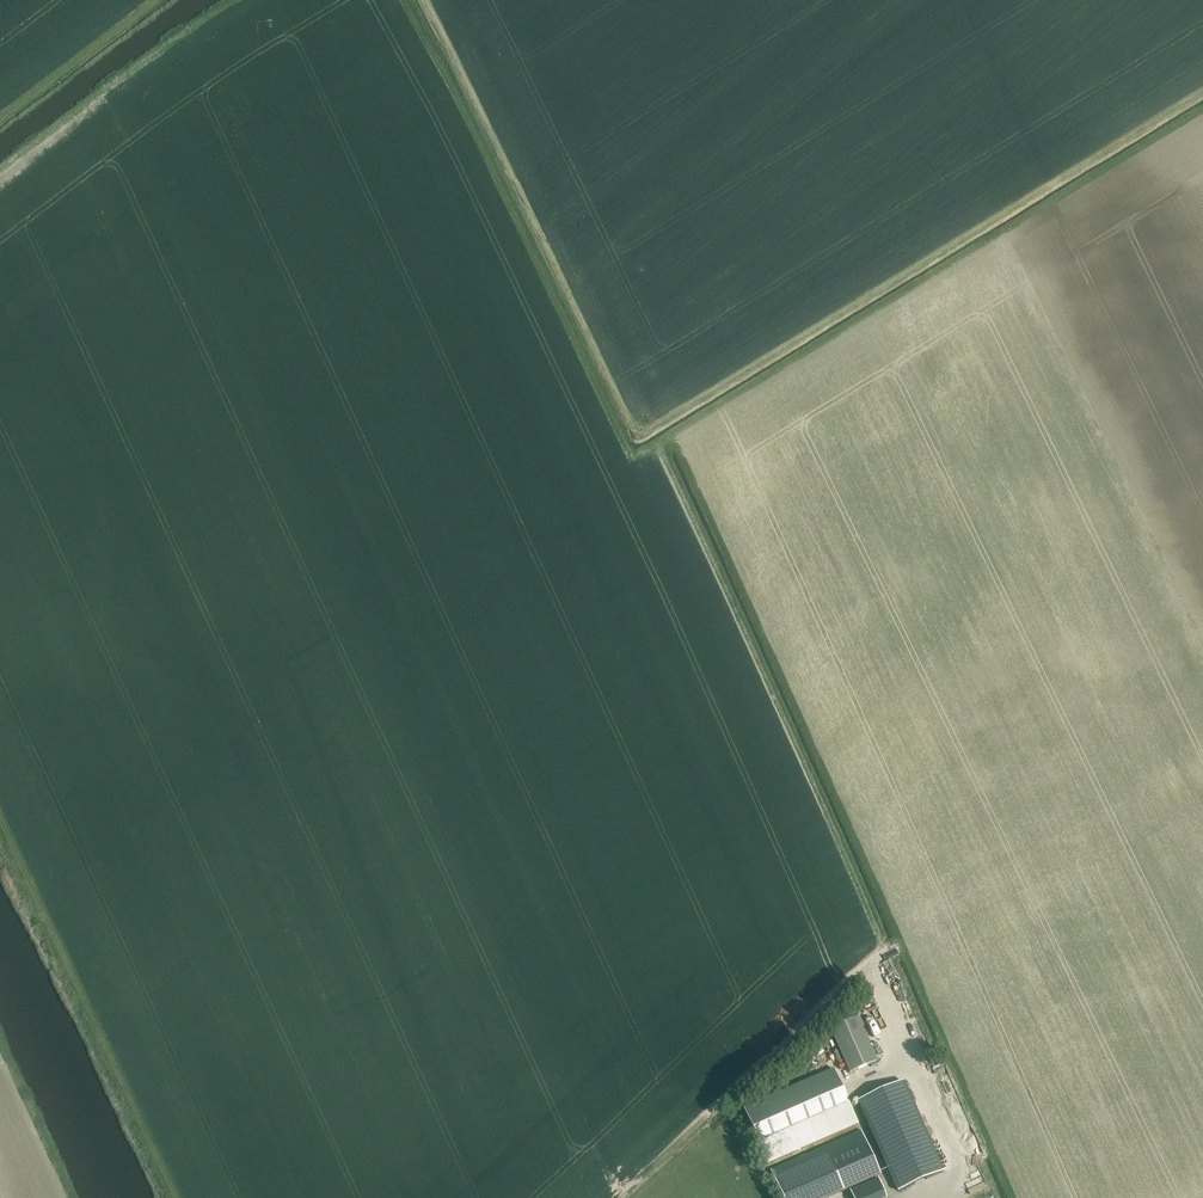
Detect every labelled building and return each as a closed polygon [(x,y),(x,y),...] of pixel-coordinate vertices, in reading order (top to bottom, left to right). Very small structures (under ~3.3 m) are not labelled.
[(876,1062),(857,1019),(831,1030),(850,1074),(876,1062)] [(834,1071),(744,1110),(768,1165),(859,1126),(834,1071)] [(943,1173),(904,1086),(860,1105),(899,1193),(943,1173)] [(771,1171),(783,1197),(830,1197),(881,1176),(861,1132),(771,1171)] [(886,1197),(879,1180),(850,1193),(852,1197),(886,1197)]
